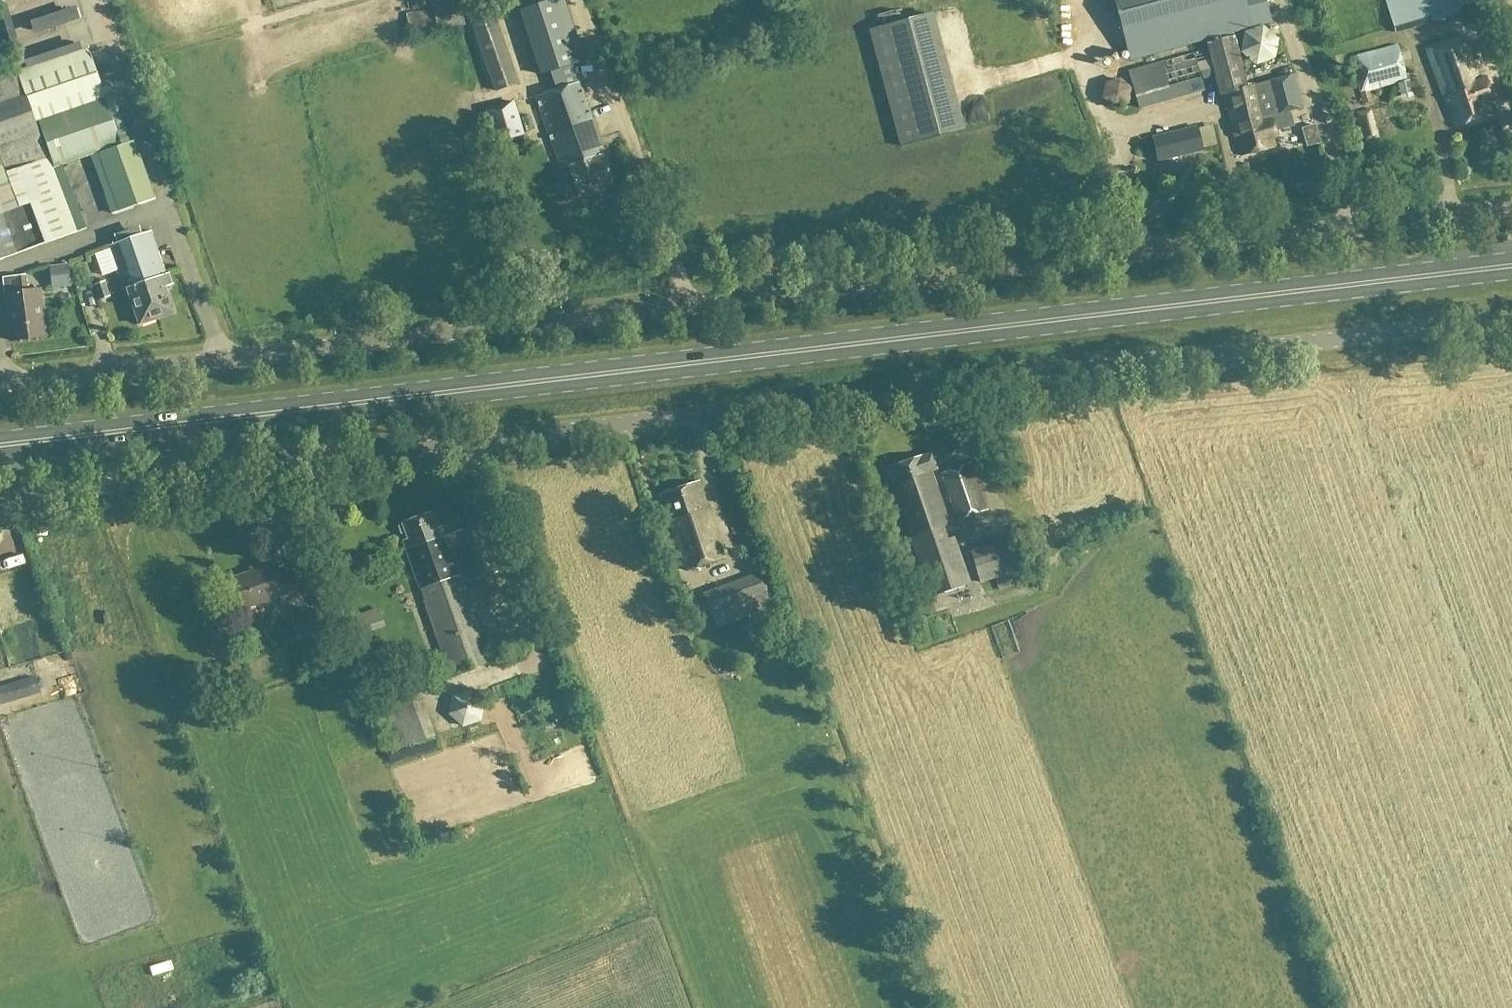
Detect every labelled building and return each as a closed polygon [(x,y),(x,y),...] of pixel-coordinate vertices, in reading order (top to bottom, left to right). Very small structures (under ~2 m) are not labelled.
[(430,9),(401,14),(406,37),(463,26),(458,0),(432,0),(429,1),(430,9)] [(1251,25),(1244,0),(1111,0),(1128,61),(1203,41),(1214,83),(1217,83),(1233,143),(1235,142),(1240,161),(1273,152),(1271,143),(1276,142),(1274,135),(1292,131),(1288,113),(1301,109),(1294,81),(1247,93),(1230,30),(1251,25)] [(1383,1),(1392,34),(1472,11),(1469,0),(1388,0),(1383,1)] [(488,1),(464,10),(493,93),(517,85),(488,1)] [(569,85),(563,69),(581,62),(558,1),(517,16),(539,77),(541,76),(546,94),(532,99),(549,145),(550,145),(560,173),(567,170),(577,199),(611,187),(601,158),(599,159),(596,150),(599,149),(575,83),(569,85)] [(929,16),(869,32),(900,148),(960,132),(929,16)] [(1276,41),(1261,27),(1241,35),(1238,54),(1253,67),(1272,60),(1276,41)] [(1488,52),(1499,48),(1495,37),(1484,41),(1488,52)] [(1461,40),(1423,54),(1440,102),(1442,101),(1453,130),(1489,117),(1485,104),(1491,102),(1482,79),(1476,81),(1461,40)] [(1394,46),(1348,59),(1358,94),(1404,81),(1394,46)] [(14,71),(50,170),(97,155),(117,213),(152,201),(132,143),(118,148),(86,50),(16,73),(15,70),(14,71)] [(1204,52),(1126,73),(1137,110),(1202,91),(1199,81),(1211,77),(1204,52)] [(50,170),(14,71),(0,76),(0,262),(74,235),(50,170)] [(1105,86),(1102,101),(1111,110),(1125,107),(1127,92),(1117,83),(1105,86)] [(522,139),(511,102),(480,110),(491,146),(522,139)] [(1406,109),(1397,114),(1408,131),(1417,126),(1406,109)] [(1370,112),(1352,117),(1361,146),(1378,141),(1370,112)] [(1195,128),(1160,137),(1166,162),(1202,153),(1195,128)] [(148,234),(127,241),(138,272),(142,274),(151,303),(148,306),(153,321),(172,315),(163,290),(170,288),(166,276),(163,277),(148,234)] [(138,272),(127,241),(106,248),(121,291),(125,290),(137,326),(153,321),(148,306),(151,303),(142,274),(138,272)] [(51,290),(68,287),(65,266),(48,268),(51,290)] [(24,278),(2,281),(8,344),(44,340),(39,293),(26,294),(24,278)] [(103,283),(92,286),(98,303),(108,299),(103,283)] [(931,455),(885,470),(928,599),(967,586),(930,473),(936,471),(931,455)] [(969,464),(939,473),(954,522),(985,512),(969,464)] [(697,483),(658,495),(683,573),(721,561),(697,483)] [(401,526),(397,528),(399,535),(403,534),(406,542),(400,544),(416,591),(424,589),(427,601),(423,602),(447,677),(488,664),(463,587),(458,589),(455,579),(457,578),(447,549),(455,546),(469,585),(502,573),(485,524),(443,538),(440,529),(435,531),(430,515),(400,525),(401,526)] [(1029,583),(1025,568),(1015,537),(969,552),(979,584),(994,578),(997,591),(1029,583)] [(271,569),(226,583),(235,612),(279,598),(281,605),(297,600),(290,576),(275,580),(271,569)] [(769,608),(757,574),(702,594),(715,628),(769,608)] [(474,614),(485,643),(506,635),(495,606),(474,614)] [(313,610),(287,618),(294,640),(299,638),(309,670),(328,664),(319,632),(320,632),(313,610)] [(381,627),(376,612),(352,621),(358,636),(381,627)] [(0,689),(0,702),(37,691),(33,679),(0,689)] [(483,704),(468,691),(451,698),(446,715),(460,729),(479,723),(483,704)] [(418,698),(380,712),(395,753),(433,740),(418,698)]
